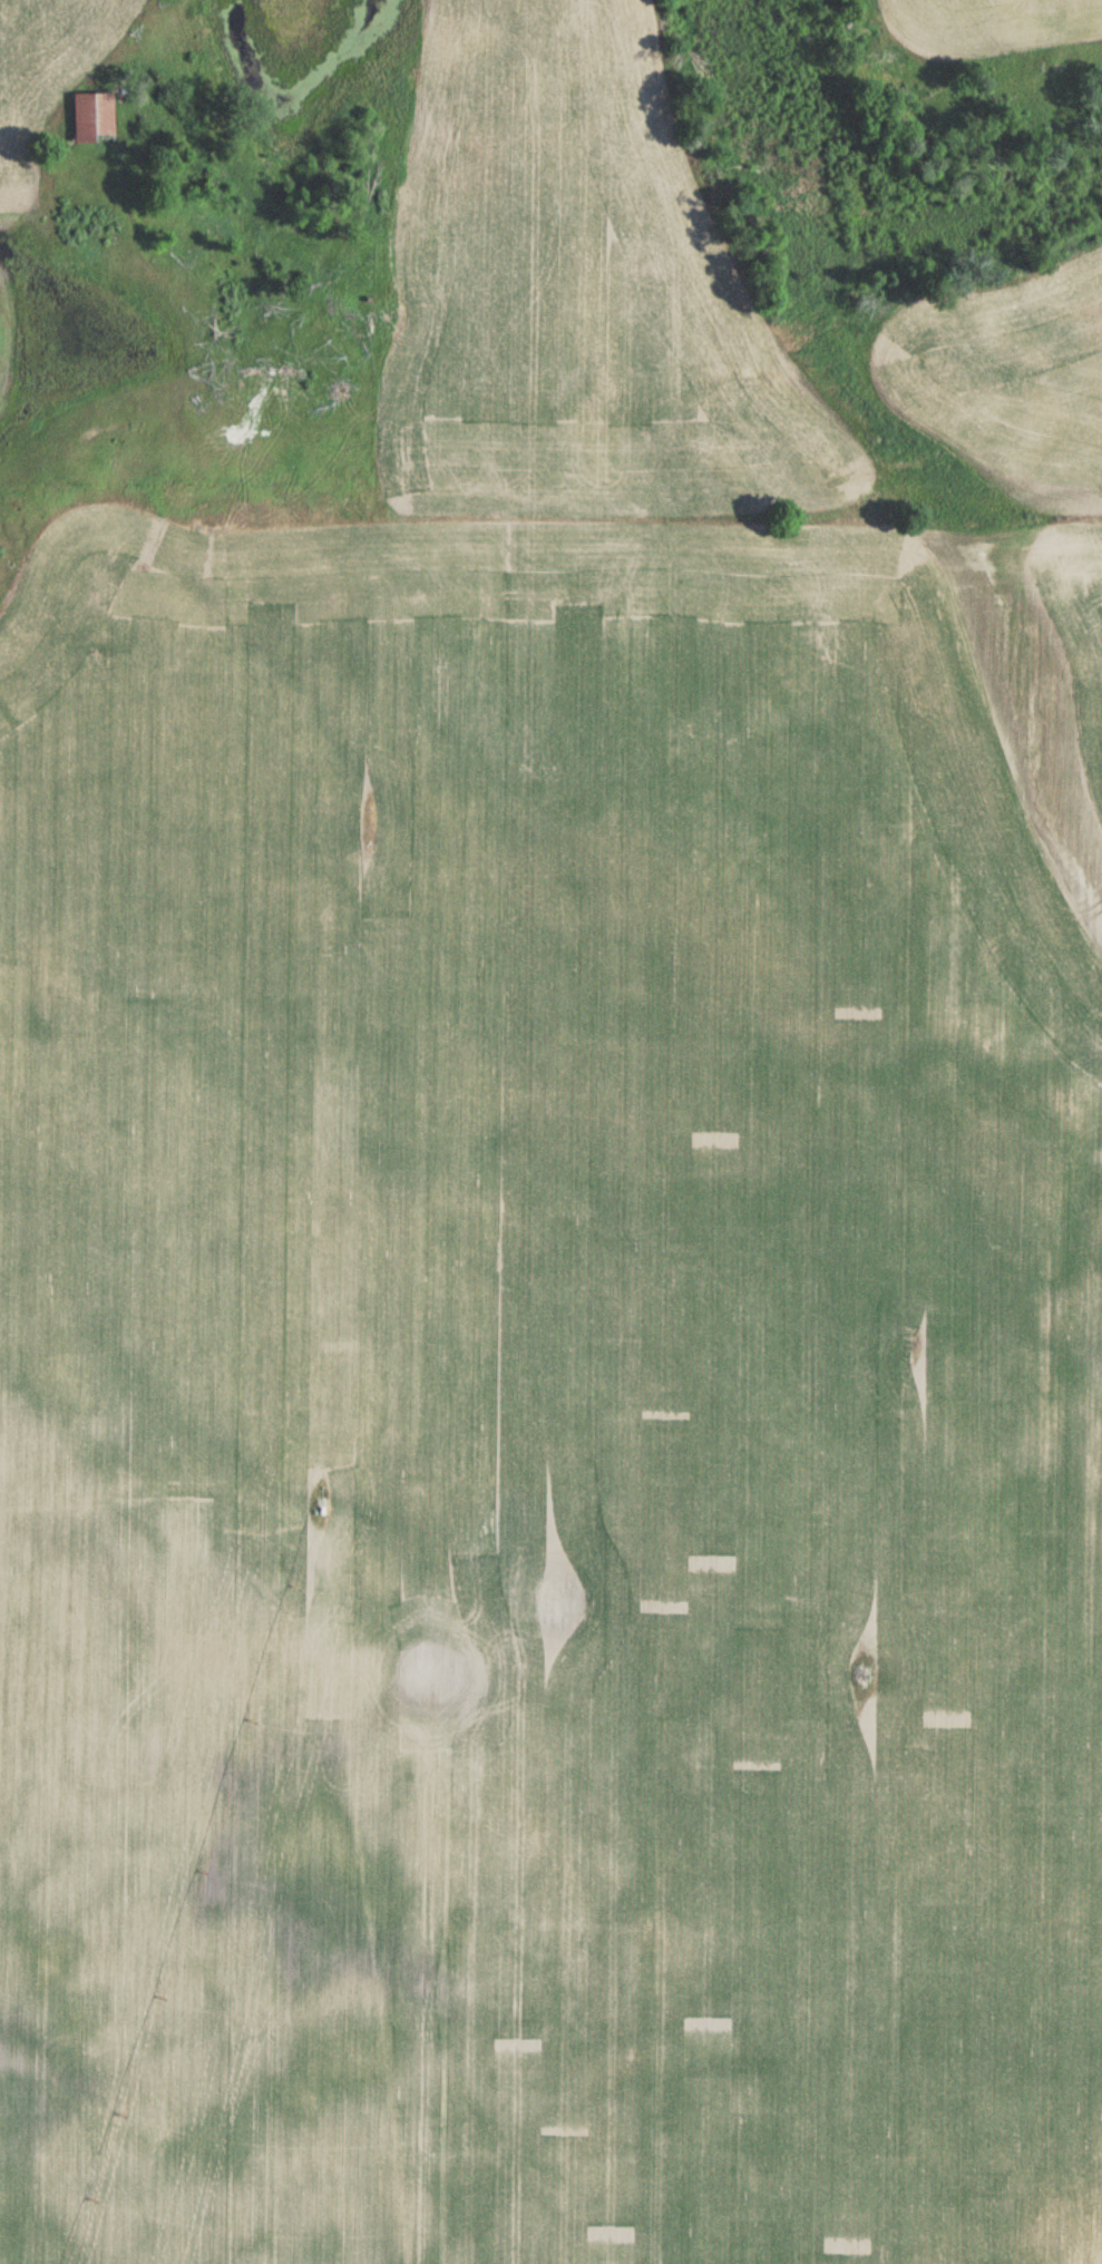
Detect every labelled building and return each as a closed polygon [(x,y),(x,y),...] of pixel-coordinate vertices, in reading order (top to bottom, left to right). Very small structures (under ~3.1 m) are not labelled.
[(74,94),(74,144),(115,144),(115,94),(74,94)]
